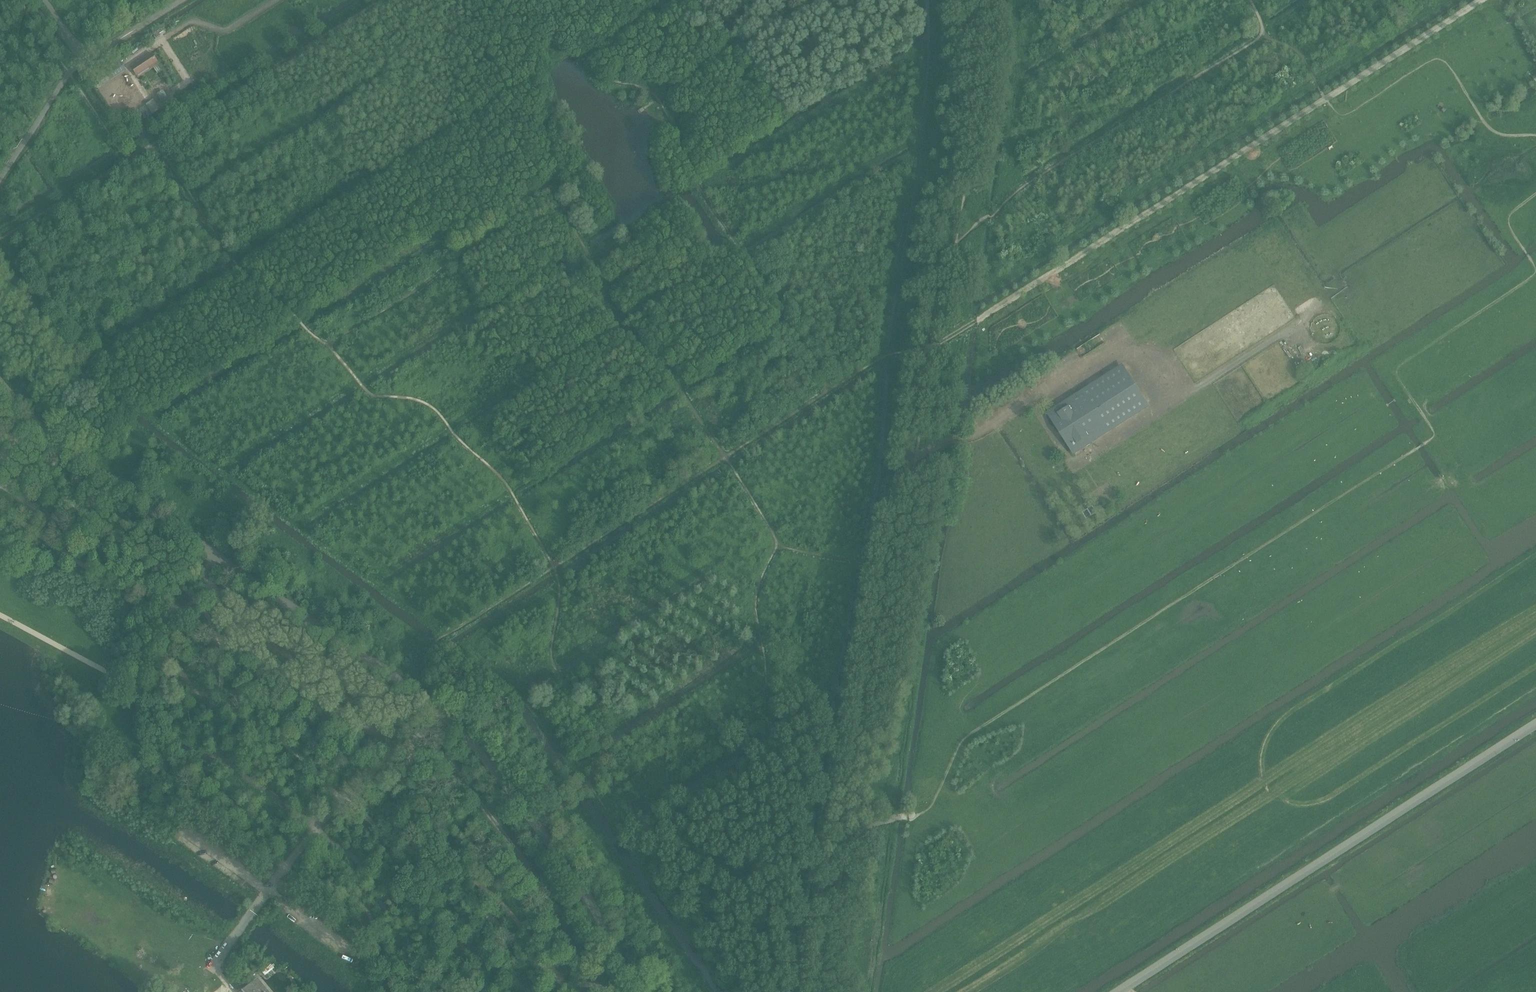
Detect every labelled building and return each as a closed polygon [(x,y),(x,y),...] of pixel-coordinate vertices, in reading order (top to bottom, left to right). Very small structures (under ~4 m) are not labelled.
[(159,64),(152,53),(131,66),(138,78),(159,64)] [(1074,452),(1146,405),(1120,365),(1048,413),(1074,452)] [(240,991),(269,991),(257,978),(248,985),(240,991)]
